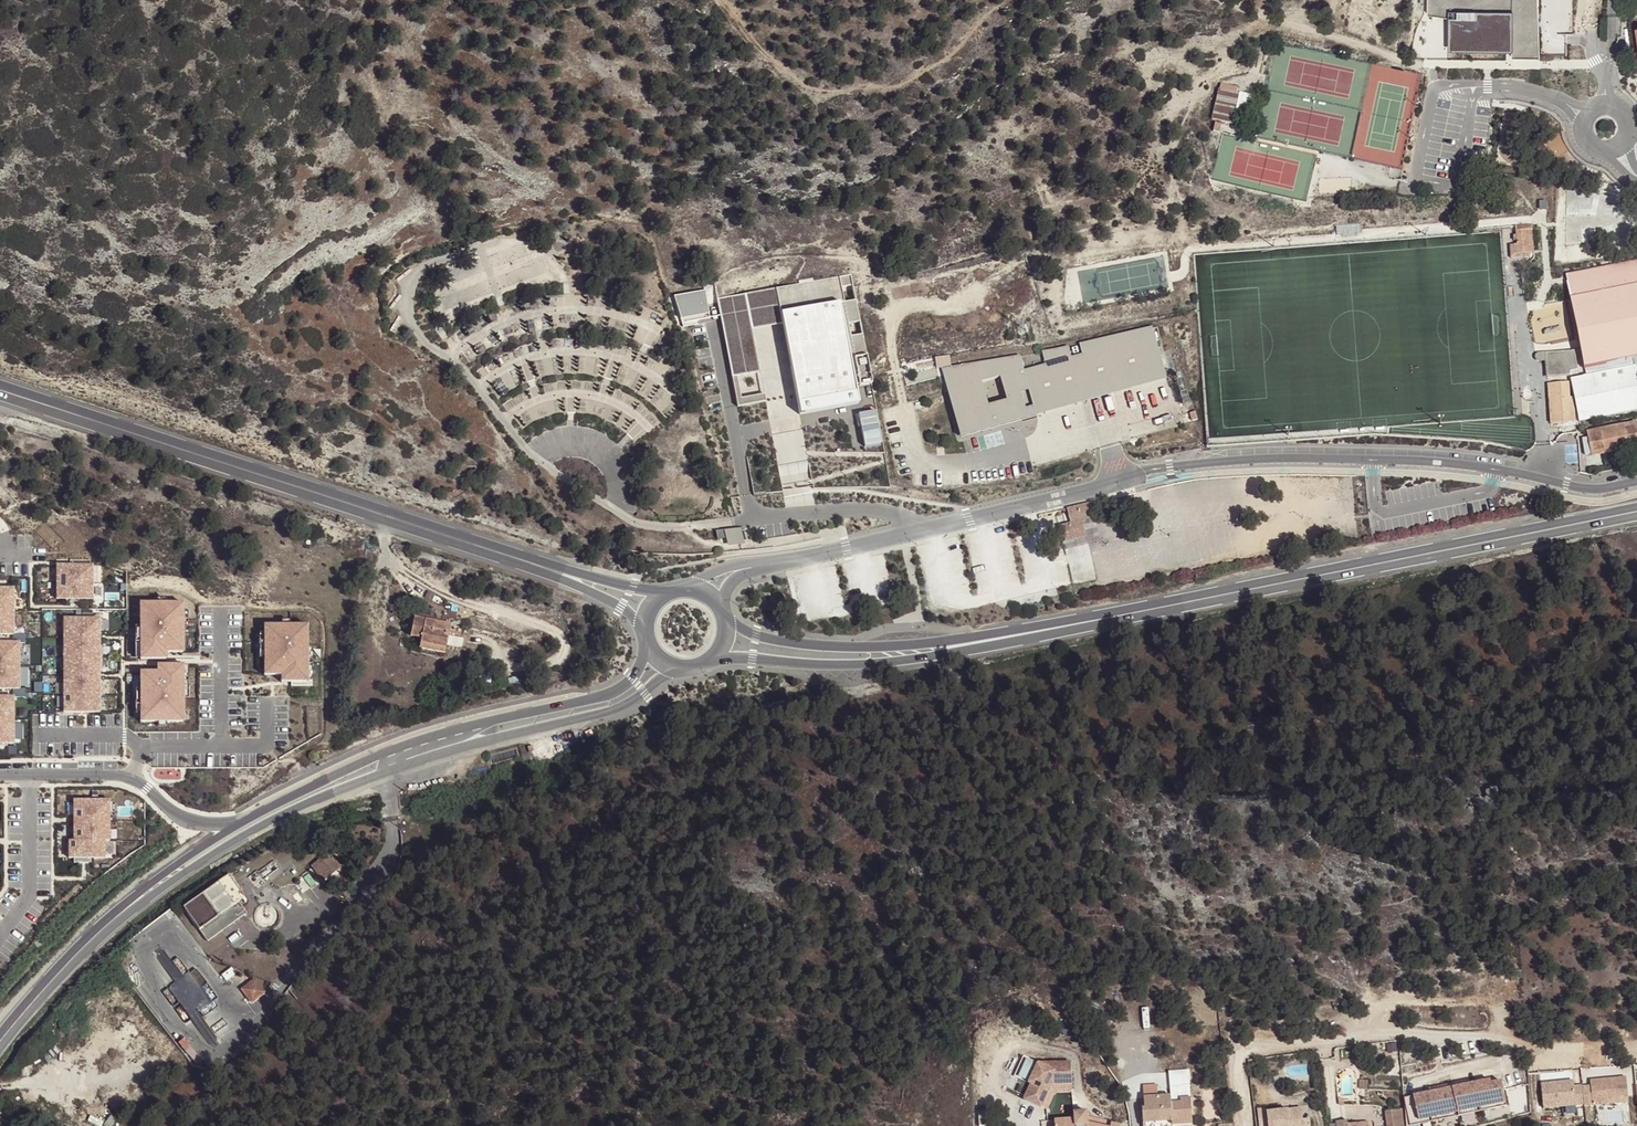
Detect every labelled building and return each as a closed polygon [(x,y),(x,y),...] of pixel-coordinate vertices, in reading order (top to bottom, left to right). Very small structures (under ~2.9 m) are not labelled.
[(1427,15),(1436,16),(1436,12),(1449,12),(1449,18),(1463,19),(1462,44),(1512,45),(1512,51),(1512,58),(1522,58),(1522,55),(1538,55),(1538,26),(1536,26),(1536,20),(1539,20),(1538,0),(1427,0),(1427,15)] [(1463,19),(1449,18),(1449,50),(1512,51),(1512,45),(1462,44),(1463,19)] [(1522,55),(1522,58),(1540,58),(1539,20),(1536,20),(1536,26),(1538,26),(1538,55),(1522,55)] [(1220,84),(1219,89),(1236,93),(1237,88),(1220,84)] [(1219,89),(1219,88),(1212,119),(1232,123),(1239,93),(1236,93),(1219,89)] [(1540,201),(1540,210),(1549,210),(1549,201),(1540,201)] [(1528,229),(1516,230),(1517,244),(1514,244),(1515,252),(1530,251),(1528,229)] [(1567,282),(1636,268),(1636,261),(1566,275),(1567,282)] [(1567,282),(1570,300),(1573,299),(1586,365),(1585,365),(1587,375),(1571,378),(1580,421),(1636,409),(1636,380),(1630,381),(1627,367),(1636,365),(1636,268),(1567,282)] [(850,275),(716,300),(719,316),(724,315),(736,378),(759,373),(751,331),(749,320),(780,314),(782,325),(799,415),(857,404),(854,385),(858,384),(859,386),(872,384),(862,333),(850,335),(848,322),(859,320),(855,298),(843,301),(840,285),(851,283),(850,275)] [(703,292),(677,298),(682,324),(708,319),(703,292)] [(1573,299),(1570,300),(1584,366),(1585,365),(1586,365),(1573,299)] [(749,320),(751,331),(782,325),(780,314),(749,320)] [(724,315),(719,316),(737,408),(765,402),(763,395),(740,400),(736,378),(724,315)] [(1055,349),(1043,351),(1046,363),(1024,369),(1020,354),(942,367),(960,432),(1022,414),(1036,411),(1165,375),(1152,327),(1080,343),(1083,354),(1072,357),(1069,346),(1055,349)] [(1548,377),(1570,375),(1570,371),(1578,370),(1575,350),(1546,353),(1546,360),(1548,377)] [(1539,361),(1546,360),(1546,353),(1539,353),(1538,354),(1537,354),(1536,354),(1536,355),(1535,356),(1535,357),(1535,358),(1535,359),(1536,360),(1537,361),(1538,361),(1539,361)] [(1636,365),(1627,367),(1630,381),(1636,380),(1636,365)] [(1569,382),(1548,383),(1549,399),(1557,398),(1558,413),(1550,413),(1551,423),(1572,421),(1571,413),(1574,412),(1573,397),(1570,397),(1569,382)] [(1557,398),(1549,399),(1550,413),(1558,413),(1557,398)] [(1636,428),(1636,424),(1624,427),(1623,423),(1600,428),(1601,431),(1589,434),(1590,442),(1591,442),(1593,452),(1636,443),(1636,428)] [(1593,452),(1594,455),(1636,446),(1636,443),(1593,452)] [(1094,517),(1091,503),(1067,509),(1070,523),(1058,526),(1062,542),(1087,536),(1083,520),(1094,517)] [(746,543),(745,527),(728,528),(729,544),(746,543)] [(95,561),(58,562),(59,599),(95,598),(95,561)] [(0,586),(0,634),(15,634),(15,586),(0,586)] [(184,601),(142,602),(142,654),(185,653),(184,601)] [(104,617),(64,617),(65,712),(104,712),(104,617)] [(445,648),(450,625),(441,623),(435,622),(414,617),(410,636),(420,638),(420,643),(445,648)] [(310,623),(265,623),(265,674),(283,674),(283,680),(310,680),(310,623)] [(0,641),(0,689),(21,689),(22,641),(0,641)] [(444,653),(445,648),(420,643),(419,648),(444,653)] [(185,666),(158,666),(158,671),(141,671),(142,723),(186,722),(185,666)] [(0,696),(0,745),(15,744),(13,696),(0,696)] [(113,840),(112,798),(74,798),(75,840),(70,840),(70,859),(108,858),(107,840),(113,840)] [(341,867),(329,852),(311,865),(322,881),(341,867)] [(181,908),(206,940),(244,912),(236,902),(243,897),(225,874),(181,908)] [(39,940),(33,944),(40,953),(45,949),(39,940)] [(266,992),(255,979),(243,988),(252,1002),(266,992)] [(1071,1062),(1038,1064),(1029,1083),(1031,1084),(1025,1100),(1041,1107),(1052,1084),(1071,1083),(1071,1062)] [(1631,1075),(1592,1078),(1593,1084),(1577,1085),(1577,1079),(1542,1081),(1544,1108),(1632,1103),(1631,1075)] [(1507,1077),(1420,1092),(1425,1120),(1512,1106),(1507,1077)] [(1072,1092),(1071,1083),(1052,1084),(1041,1107),(1047,1110),(1054,1095),(1058,1092),(1072,1092)] [(1193,1124),(1191,1098),(1180,1099),(1181,1103),(1171,1103),(1171,1096),(1148,1097),(1149,1108),(1145,1108),(1142,1108),(1143,1123),(1172,1121),(1172,1125),(1193,1124)] [(1267,1112),(1267,1109),(1258,1110),(1259,1125),(1310,1125),(1309,1120),(1303,1120),(1301,1108),(1267,1112)] [(1402,1109),(1385,1111),(1387,1125),(1404,1125),(1402,1109)] [(1088,1123),(1087,1112),(1075,1113),(1075,1119),(1055,1120),(1055,1125),(1102,1125),(1088,1123)]
